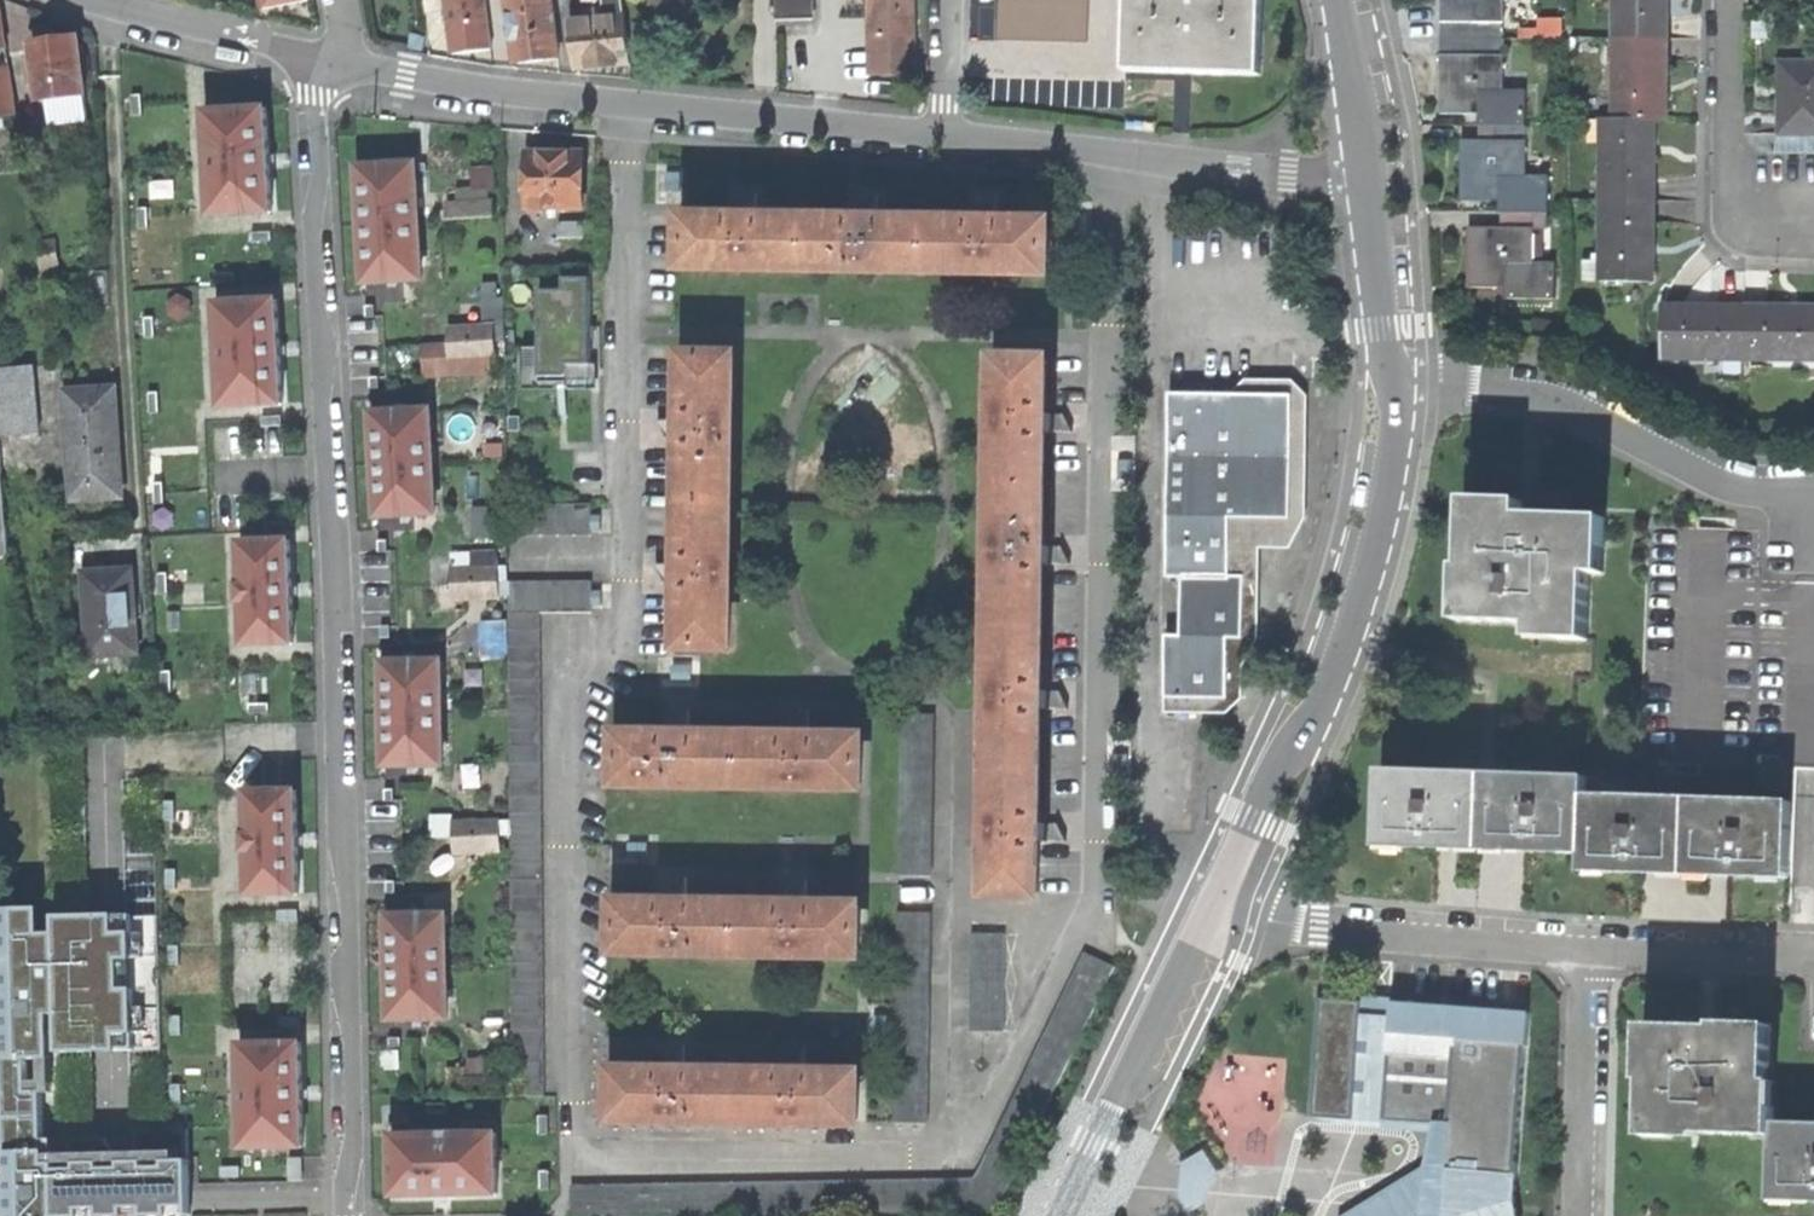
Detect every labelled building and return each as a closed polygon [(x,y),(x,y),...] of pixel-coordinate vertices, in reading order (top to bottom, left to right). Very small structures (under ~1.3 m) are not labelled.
[(264,9),(288,5),(311,0),(262,0),(264,9)] [(485,0),(446,0),(453,54),(474,51),(492,49),(485,0)] [(552,0),(507,0),(515,64),(537,61),(559,59),(552,0)] [(623,0),(603,0),(605,18),(624,16),(623,0)] [(653,2),(659,3),(658,9),(683,15),(687,0),(653,0),(653,2)] [(776,20),(811,19),(810,0),(775,0),(776,20)] [(914,0),(872,0),(872,25),(874,72),(916,71),(914,0)] [(1088,42),(1089,0),(998,0),(997,40),(1088,42)] [(1258,76),(1261,0),(1126,0),(1123,72),(1182,74),(1258,76)] [(1440,22),(1504,22),(1504,0),(1440,0),(1440,22)] [(1616,35),(1670,36),(1670,12),(1670,0),(1616,0),(1616,35)] [(630,64),(624,16),(605,18),(570,22),(576,70),(610,66),(630,64)] [(1440,22),(1440,55),(1503,55),(1504,22),(1440,22)] [(1616,35),(1614,114),(1651,118),(1664,117),(1665,83),(1670,83),(1670,63),(1670,36),(1616,35)] [(45,100),(85,95),(78,38),(55,41),(33,44),(34,57),(26,58),(30,86),(38,85),(40,101),(45,100)] [(1472,115),(1478,115),(1478,91),(1503,91),(1503,55),(1440,55),(1440,115),(1472,115)] [(1813,132),(1813,61),(1781,61),(1781,80),(1781,97),(1778,97),(1778,132),(1813,132)] [(16,115),(10,67),(0,69),(0,112),(1,117),(16,115)] [(1525,91),(1503,91),(1478,91),(1478,115),(1478,126),(1525,126),(1525,91)] [(85,95),(45,100),(49,127),(89,122),(85,95)] [(211,216),(272,213),(269,161),(266,108),(205,112),(211,216)] [(1602,114),(1601,196),(1655,198),(1655,171),(1656,147),(1650,147),(1651,118),(1614,114),(1602,114)] [(1478,126),(1478,142),(1525,142),(1525,126),(1478,126)] [(1495,201),(1500,201),(1500,178),(1525,178),(1525,142),(1478,142),(1462,142),(1462,201),(1495,201)] [(543,212),(543,208),(583,208),(584,154),(549,154),(528,153),(528,208),(532,208),(532,212),(543,212)] [(360,167),(363,225),(419,223),(416,165),(388,166),(360,167)] [(502,175),(472,176),(473,190),(503,189),(502,175)] [(1547,178),(1525,178),(1500,178),(1500,201),(1500,213),(1501,213),(1547,212),(1547,178)] [(741,202),(741,205),(751,206),(758,206),(759,194),(741,202)] [(885,196),(868,203),(868,205),(877,205),(885,205),(885,196)] [(1648,278),(1648,244),(1654,243),(1654,226),(1655,198),(1601,196),(1599,277),(1648,278)] [(999,197),(980,206),(989,206),(999,206),(999,197)] [(447,220),(495,217),(493,204),(447,206),(447,220)] [(690,267),(810,269),(810,223),(759,222),(758,206),(751,206),(741,205),(741,221),(690,221),(690,267)] [(810,269),(931,272),(931,224),(885,223),(885,205),(877,205),(868,205),(867,223),(810,223),(810,269)] [(931,272),(1051,272),(1051,225),(999,224),(999,206),(989,206),(980,206),(979,224),(931,224),(931,272)] [(1501,228),(1531,228),(1547,229),(1547,212),(1501,213),(1501,228)] [(365,283),(421,281),(419,223),(363,225),(364,255),(365,283)] [(597,224),(561,224),(561,240),(596,241),(597,224)] [(1502,287),(1507,287),(1507,264),(1531,264),(1531,228),(1501,228),(1469,229),(1469,287),(1502,287)] [(55,240),(36,243),(41,275),(50,274),(49,268),(59,266),(55,240)] [(1554,264),(1531,264),(1507,264),(1507,287),(1507,298),(1554,298),(1554,264)] [(563,291),(539,291),(539,353),(539,365),(567,365),(591,365),(590,341),(590,329),(590,279),(563,279),(563,291)] [(486,284),(487,329),(498,328),(498,341),(508,340),(507,299),(500,299),(500,284),(486,284)] [(221,408),(282,405),(280,352),(277,300),(216,303),(221,408)] [(1813,358),(1813,311),(1796,312),(1784,312),(1784,306),(1742,305),(1741,312),(1741,358),(1813,358)] [(1659,359),(1741,358),(1741,312),(1717,312),(1700,312),(1701,307),(1659,307),(1659,359)] [(452,330),(452,344),(452,357),(498,355),(498,341),(498,328),(487,329),(452,330)] [(426,345),(428,376),(499,374),(498,355),(452,357),(452,344),(426,345)] [(568,390),(567,365),(539,365),(539,353),(523,353),(524,390),(568,390)] [(686,438),(685,501),(731,502),(735,358),(688,357),(687,420),(669,419),(669,428),(669,438),(686,438)] [(1002,362),(1000,484),(1048,484),(1048,432),(1066,432),(1066,424),(1066,416),(1049,416),(1049,363),(1002,362)] [(597,365),(591,365),(567,365),(568,390),(597,389),(597,365)] [(39,433),(33,367),(0,370),(0,436),(39,433)] [(1232,394),(1292,395),(1291,519),(1230,519),(1229,577),(1244,577),(1243,638),(1227,638),(1226,698),(1197,698),(1197,712),(1226,713),(1243,698),(1243,667),(1258,637),(1259,621),(1259,590),(1259,559),(1259,548),(1289,548),(1305,518),(1307,398),(1293,381),(1244,381),(1232,394)] [(73,500),(121,498),(117,428),(115,390),(67,393),(73,500)] [(1182,576),(1229,577),(1230,519),(1291,519),(1292,395),(1232,394),(1169,394),(1167,576),(1182,576)] [(378,439),(380,463),(435,460),(432,410),(414,411),(414,409),(399,410),(399,412),(377,413),(378,439)] [(1068,416),(1066,416),(1066,424),(1066,432),(1076,433),(1068,416)] [(666,438),(669,438),(669,428),(669,419),(657,419),(666,438)] [(383,517),(439,513),(435,460),(380,463),(382,497),(383,517)] [(997,628),(1046,630),(1047,565),(1065,565),(1065,557),(1065,547),(1047,548),(1048,484),(1000,484),(997,628)] [(682,645),(729,646),(731,502),(685,501),(684,563),(667,563),(667,572),(667,581),(683,581),(682,645)] [(1557,640),(1587,641),(1589,574),(1601,574),(1602,549),(1604,549),(1605,518),(1551,517),(1522,516),(1523,503),(1467,501),(1465,567),(1462,567),(1461,592),(1458,592),(1457,620),(1532,622),(1531,636),(1557,637),(1557,640)] [(509,536),(591,535),(591,530),(591,516),(591,504),(509,505),(509,536)] [(472,539),(504,539),(504,507),(472,508),(472,539)] [(601,516),(591,516),(591,530),(602,530),(601,516)] [(246,604),(247,646),(296,644),(294,591),(293,542),(244,543),(245,585),(241,585),(242,604),(246,604)] [(1074,565),(1065,547),(1065,557),(1065,565),(1074,565)] [(497,568),(496,551),(451,554),(452,571),(497,568)] [(663,581),(667,581),(667,572),(667,563),(654,563),(663,581)] [(499,596),(497,568),(452,571),(454,598),(499,596)] [(89,655),(137,653),(134,595),(133,570),(84,573),(89,655)] [(1164,697),(1197,698),(1226,698),(1227,638),(1243,638),(1244,577),(1229,577),(1182,576),(1181,636),(1165,636),(1164,697)] [(509,656),(511,1095),(544,1095),(541,614),(592,613),(592,605),(592,591),(592,581),(508,581),(509,621),(509,656)] [(602,591),(592,591),(592,605),(602,605),(602,591)] [(481,657),(509,656),(509,621),(480,622),(481,657)] [(1045,692),(1046,630),(997,628),(995,772),(1044,773),(1045,710),(1064,710),(1064,701),(1064,692),(1045,692)] [(387,685),(387,715),(443,715),(443,664),(422,663),(422,662),(406,662),(406,664),(387,664),(387,685)] [(1065,693),(1064,692),(1064,701),(1064,710),(1073,711),(1065,693)] [(1197,712),(1197,698),(1164,697),(1164,712),(1197,712)] [(693,707),(672,716),(683,716),(692,716),(693,707)] [(795,719),(794,720),(803,720),(812,720),(811,712),(795,719)] [(899,875),(930,875),(933,715),(902,714),(899,875)] [(425,765),(443,765),(443,715),(387,715),(388,743),(388,765),(409,765),(409,768),(425,768),(425,765)] [(620,784),(742,785),(743,738),(692,738),(692,716),(683,716),(672,716),(673,737),(621,737),(620,784)] [(742,785),(861,785),(861,740),(812,739),(812,720),(803,720),(794,720),(794,739),(743,738),(742,785)] [(1543,853),(1587,855),(1589,795),(1589,776),(1384,767),(1379,846),(1421,848),(1543,853)] [(1043,824),(1044,773),(995,772),(993,893),(1042,893),(1043,842),(1056,842),(1057,834),(1057,824),(1043,824)] [(248,852),(249,895),(298,894),(297,838),(296,791),(247,792),(248,834),(244,835),(245,853),(248,852)] [(1791,879),(1793,802),(1589,795),(1587,855),(1587,872),(1632,874),(1749,877),(1791,879)] [(1058,824),(1057,824),(1057,834),(1056,842),(1066,842),(1058,824)] [(501,825),(454,825),(454,854),(501,854),(501,825)] [(808,878),(792,888),(800,888),(808,888),(808,878)] [(688,879),(670,887),(681,888),(689,888),(689,879),(688,879)] [(618,953),(738,953),(738,907),(689,906),(689,888),(681,888),(670,887),(670,906),(619,906),(618,953)] [(738,907),(738,953),(860,954),(861,907),(808,907),(808,888),(800,888),(792,888),(792,907),(738,907)] [(190,1214),(188,1128),(135,1130),(136,1153),(114,1153),(104,1138),(68,1139),(68,1155),(68,1165),(56,1165),(56,1155),(53,1155),(53,1165),(46,1165),(45,1152),(44,1152),(43,1091),(29,1092),(28,1073),(28,1058),(42,1058),(41,1031),(26,1031),(25,1019),(38,1018),(38,1016),(59,1015),(60,1035),(61,1051),(94,1050),(90,917),(58,918),(58,934),(57,934),(58,959),(42,959),(42,934),(24,934),(24,909),(0,910),(0,1215),(57,1215),(57,1198),(78,1197),(78,1215),(103,1215),(190,1214)] [(390,947),(390,970),(446,969),(445,917),(427,917),(427,914),(409,915),(409,917),(390,917),(390,947)] [(126,916),(90,917),(94,1050),(129,1049),(126,916)] [(126,916),(129,1049),(162,1048),(158,916),(126,916)] [(971,1031),(1003,1032),(1004,935),(972,934),(971,1031)] [(1085,953),(975,1180),(572,1187),(572,1215),(717,1215),(996,1212),(1114,967),(1085,953)] [(429,1019),(446,1019),(446,969),(390,970),(391,998),(391,1020),(411,1019),(411,1022),(429,1022),(429,1019)] [(1515,1203),(1519,1164),(1516,1164),(1530,1014),(1320,998),(1310,1116),(1355,1119),(1355,1117),(1383,1120),(1383,1122),(1436,1126),(1434,1167),(1426,1166),(1343,1215),(1517,1215),(1515,1203)] [(1700,1135),(1772,1137),(1772,1122),(1774,1083),(1770,1083),(1772,1027),(1716,1024),(1716,1029),(1699,1029),(1644,1027),(1642,1081),(1646,1081),(1644,1139),(1671,1140),(1671,1137),(1700,1138),(1700,1135)] [(244,1149),(304,1148),(303,1096),(302,1046),(243,1046),(244,1149)] [(685,1046),(668,1055),(677,1055),(685,1055),(685,1046)] [(789,1054),(789,1056),(799,1056),(808,1056),(808,1047),(789,1054)] [(616,1120),(858,1120),(858,1075),(808,1074),(808,1056),(799,1056),(789,1056),(788,1074),(685,1074),(685,1055),(677,1055),(668,1055),(668,1074),(616,1074),(616,1120)] [(449,1094),(457,1094),(457,1083),(491,1083),(491,1061),(469,1061),(469,1070),(449,1070),(449,1094)] [(457,1094),(457,1097),(503,1097),(503,1083),(491,1083),(457,1083),(457,1094)] [(1367,1128),(1427,1132),(1426,1166),(1434,1167),(1436,1126),(1383,1122),(1383,1120),(1355,1117),(1355,1119),(1310,1116),(1340,1123),(1355,1127),(1367,1128)] [(1772,1122),(1772,1137),(1770,1200),(1798,1201),(1798,1198),(1813,1198),(1813,1123),(1772,1122)] [(395,1196),(498,1195),(497,1136),(394,1136),(395,1167),(395,1196)] [(68,1155),(56,1155),(56,1165),(68,1165),(68,1155)] [(1191,1155),(1189,1201),(1219,1202),(1221,1156),(1191,1155)]
